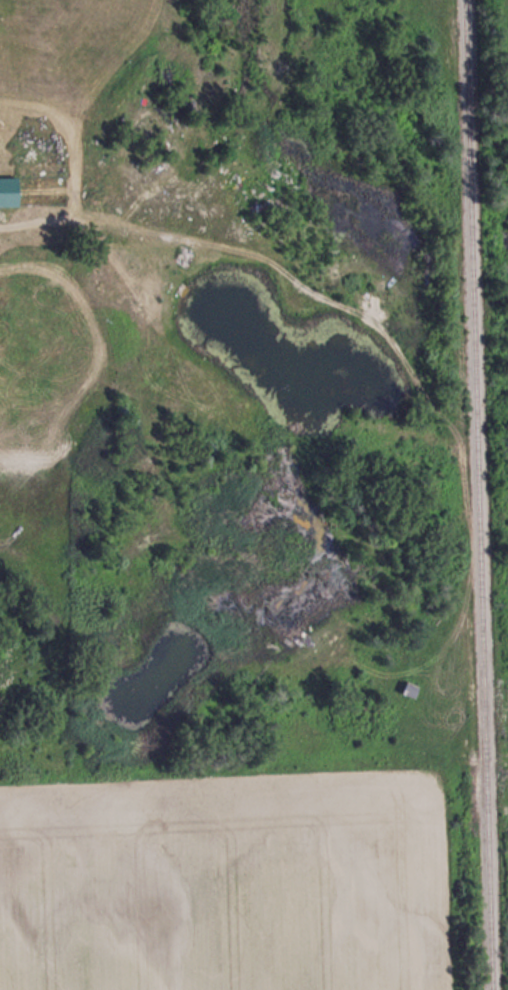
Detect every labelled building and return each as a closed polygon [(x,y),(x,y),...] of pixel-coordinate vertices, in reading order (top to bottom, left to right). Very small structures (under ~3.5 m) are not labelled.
[(16,205),(16,176),(0,176),(0,205),(16,205)] [(401,694),(414,699),(419,686),(406,681),(401,694)]
